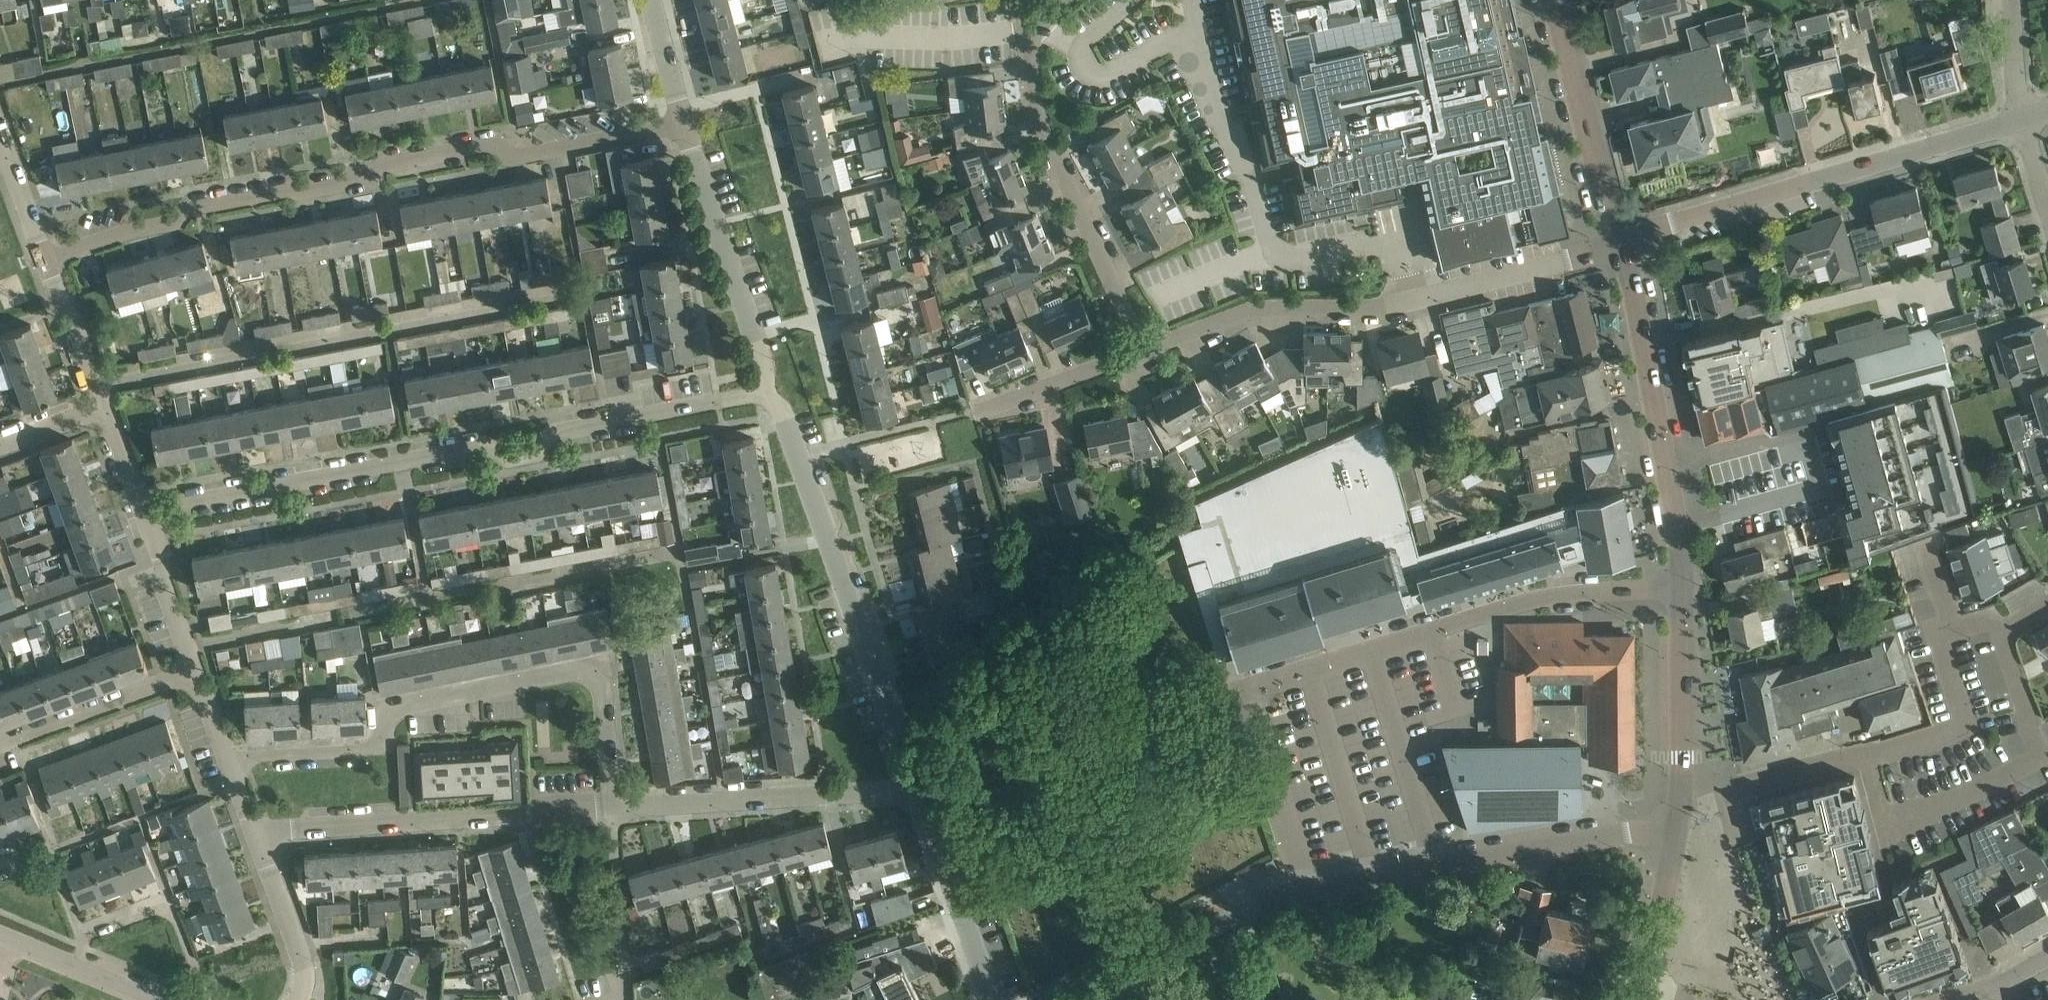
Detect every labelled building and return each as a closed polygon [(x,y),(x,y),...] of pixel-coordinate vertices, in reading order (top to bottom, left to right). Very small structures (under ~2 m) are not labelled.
[(18,20),(15,2),(16,2),(16,0),(0,0),(0,23),(18,20)] [(92,4),(87,5),(90,21),(96,19),(102,18),(99,4),(104,3),(103,0),(91,0),(92,4)] [(113,16),(122,15),(125,14),(123,0),(114,0),(111,1),(113,16)] [(290,11),(315,7),(313,0),(288,0),(290,11)] [(452,0),(445,0),(434,2),(437,15),(455,11),(452,0)] [(455,11),(474,7),(472,0),(452,0),(455,11)] [(522,17),(518,0),(492,0),(496,22),(514,18),(522,17)] [(612,0),(603,0),(552,10),(552,11),(556,10),(560,25),(585,19),(587,27),(617,21),(612,0)] [(552,10),(603,0),(560,0),(562,8),(552,10)] [(704,30),(734,23),(727,0),(720,0),(697,6),(704,30)] [(1233,41),(1242,39),(1245,53),(1236,55),(1247,103),(1248,102),(1251,119),(1250,120),(1261,167),(1279,163),(1293,225),(1366,209),(1366,207),(1406,198),(1397,159),(1353,169),(1349,147),(1357,145),(1354,131),(1404,119),(1428,220),(1559,188),(1522,29),(1505,33),(1501,13),(1507,14),(1505,0),(1224,0),(1233,41)] [(1606,3),(1617,48),(1637,43),(1643,42),(1643,40),(1669,34),(1662,10),(1681,5),(1680,0),(1619,0),(1606,3)] [(1874,24),(1869,3),(1856,6),(1862,27),(1874,24)] [(423,4),(405,8),(407,20),(425,17),(423,4)] [(795,32),(804,29),(798,5),(788,8),(795,32)] [(65,26),(78,23),(75,8),(63,10),(65,26)] [(407,20),(405,8),(386,11),(388,24),(407,20)] [(1707,18),(1713,41),(1750,31),(1744,8),(1707,18)] [(1809,15),(1812,31),(1831,27),(1828,11),(1809,15)] [(39,14),(42,30),(55,28),(52,12),(39,14)] [(1957,48),(1908,62),(1919,97),(1964,84),(1958,62),(1961,62),(1964,61),(1964,62),(1965,63),(1985,56),(1973,15),(1970,17),(1969,13),(1949,19),(1957,48)] [(188,14),(168,18),(171,35),(191,31),(188,14)] [(357,17),(359,30),(377,26),(375,14),(357,17)] [(341,33),(359,30),(357,17),(320,25),(324,48),(342,36),(341,33)] [(517,33),(514,18),(496,22),(503,55),(571,41),(568,27),(522,37),(522,38),(511,40),(510,34),(517,33)] [(704,30),(710,55),(740,47),(734,23),(704,30)] [(304,41),(301,28),(283,32),(286,44),(304,41)] [(809,45),(804,29),(795,32),(799,48),(809,45)] [(286,44),(283,32),(265,35),(267,48),(286,44)] [(99,48),(123,48),(123,37),(99,37),(99,48)] [(235,41),(237,54),(256,50),(253,38),(235,41)] [(237,54),(235,41),(216,45),(219,57),(237,54)] [(1665,86),(1668,98),(1728,82),(1717,41),(1611,68),(1619,98),(1665,86)] [(588,49),(594,76),(627,69),(621,42),(588,49)] [(1804,93),(1845,82),(1841,64),(1838,53),(1836,53),(1834,44),(1823,46),(1826,57),(1786,67),(1790,86),(1786,87),(1792,108),(1807,104),(1804,93)] [(1881,50),(1887,77),(1905,72),(1897,45),(1881,50)] [(740,47),(710,55),(717,80),(747,71),(740,47)] [(179,52),(161,56),(163,68),(182,65),(179,52)] [(11,60),(15,77),(43,71),(39,54),(11,60)] [(504,59),(502,59),(509,92),(535,86),(529,54),(504,59)] [(163,68),(161,56),(143,60),(145,72),(163,68)] [(557,56),(548,58),(551,74),(561,72),(557,56)] [(1841,64),(1845,82),(1850,81),(1858,112),(1884,106),(1876,73),(1863,76),(1859,59),(1841,64)] [(112,66),(114,78),(133,74),(131,62),(112,66)] [(491,64),(466,69),(473,101),(497,97),(491,64)] [(856,75),(853,64),(832,69),(835,81),(856,75)] [(114,78),(112,66),(94,69),(96,82),(114,78)] [(367,74),(367,75),(375,120),(400,116),(393,83),(394,83),(392,69),(367,74)] [(466,69),(442,73),(448,106),(473,101),(466,69)] [(627,69),(594,76),(599,103),(632,96),(627,69)] [(64,75),(67,87),(85,84),(82,71),(64,75)] [(442,73),(418,78),(424,111),(448,106),(442,73)] [(67,87),(64,75),(45,79),(47,91),(67,87)] [(375,120),(367,75),(330,81),(333,95),(345,92),(351,125),(375,120)] [(964,97),(966,109),(1002,104),(999,82),(971,85),(971,81),(975,81),(974,75),(947,79),(949,95),(964,97)] [(418,78),(394,83),(393,83),(400,116),(424,111),(418,78)] [(1728,82),(1668,98),(1672,113),(1670,114),(1649,119),(1631,123),(1636,144),(1633,150),(1636,164),(1642,167),(1656,164),(1659,158),(1686,151),(1692,155),(1705,151),(1709,145),(1698,102),(1731,94),(1728,82)] [(849,102),(859,100),(854,83),(845,85),(849,102)] [(782,93),(788,117),(820,109),(813,85),(782,93)] [(905,85),(884,88),(886,102),(906,99),(905,85)] [(321,96),(297,101),(303,134),(328,130),(321,96)] [(530,100),(515,103),(519,123),(535,121),(530,100)] [(297,101),(272,106),(279,139),(303,134),(297,101)] [(1002,104),(966,109),(968,124),(953,129),(955,148),(983,141),(982,134),(978,135),(977,130),(1005,127),(1002,104)] [(272,106),(248,110),(254,144),(279,139),(272,106)] [(1790,107),(1775,111),(1782,138),(1797,134),(1790,107)] [(788,117),(795,142),(826,134),(820,109),(788,117)] [(1088,144),(1098,165),(1131,147),(1124,136),(1135,125),(1126,109),(1104,121),(1110,132),(1088,144)] [(254,144),(248,110),(223,115),(230,148),(254,144)] [(898,119),(889,120),(890,130),(899,128),(898,119)] [(202,131),(178,136),(184,170),(208,165),(202,131)] [(871,148),(867,131),(857,133),(861,150),(871,148)] [(102,138),(104,151),(105,151),(111,184),(135,179),(129,146),(127,134),(102,138)] [(795,142),(801,166),(832,158),(826,134),(795,142)] [(178,136),(153,141),(160,174),(184,170),(178,136)] [(931,157),(927,143),(913,147),(910,137),(894,141),(900,165),(922,159),(931,157)] [(153,141),(129,146),(135,179),(160,174),(153,141)] [(971,188),(985,182),(1019,169),(1011,147),(984,158),(983,154),(986,152),(984,145),(957,152),(971,188)] [(1131,147),(1098,165),(1110,185),(1142,168),(1131,147)] [(871,148),(861,150),(866,168),(875,166),(871,148)] [(104,151),(80,156),(87,189),(111,184),(105,151),(104,151)] [(1154,175),(1178,162),(1171,151),(1148,164),(1154,175)] [(931,157),(922,159),(925,170),(952,163),(949,152),(941,154),(931,157)] [(87,189),(80,156),(56,161),(62,193),(87,189)] [(621,162),(626,188),(658,182),(654,157),(655,157),(655,156),(621,162)] [(832,158),(801,166),(807,190),(838,182),(832,158)] [(1154,190),(1154,189),(1121,207),(1132,228),(1165,210),(1165,209),(1177,203),(1166,183),(1184,174),(1178,162),(1154,175),(1160,187),(1154,190)] [(1991,193),(1994,204),(1998,219),(1982,223),(1992,254),(2020,246),(2011,215),(2010,216),(2005,200),(2004,201),(2001,190),(2002,190),(1995,164),(1956,176),(1964,201),(1991,193)] [(582,195),(595,192),(590,168),(578,171),(582,195)] [(1019,169),(985,182),(990,194),(976,202),(983,219),(1008,208),(1006,203),(1003,204),(1001,200),(1027,190),(1019,169)] [(582,195),(578,171),(565,173),(570,197),(582,195)] [(546,177),(522,181),(528,214),(552,210),(546,177)] [(522,181),(497,186),(503,219),(528,214),(522,181)] [(626,188),(631,213),(663,207),(658,182),(626,188)] [(1213,185),(1205,189),(1212,201),(1219,198),(1213,185)] [(497,186),(473,191),(479,224),(503,219),(497,186)] [(1851,228),(1858,252),(1896,241),(1896,243),(1930,233),(1917,187),(1874,200),(1880,220),(1851,228)] [(1559,188),(1428,220),(1439,263),(1441,263),(1441,262),(1445,261),(1445,262),(1448,261),(1447,260),(1457,258),(1457,259),(1459,258),(1459,257),(1468,255),(1469,257),(1491,251),(1491,250),(1500,247),(1500,248),(1503,248),(1502,247),(1511,245),(1512,245),(1514,245),(1514,244),(1518,243),(1518,244),(1522,243),(1522,242),(1530,240),(1530,241),(1534,240),(1533,239),(1537,238),(1537,239),(1558,234),(1557,234),(1559,233),(1569,231),(1559,188)] [(473,191),(448,195),(455,228),(479,224),(473,191)] [(448,195),(424,200),(430,233),(455,228),(448,195)] [(875,201),(879,220),(889,217),(903,214),(900,203),(886,207),(884,199),(875,201)] [(430,233),(424,200),(400,204),(406,237),(430,233)] [(812,210),(818,234),(850,226),(844,202),(812,210)] [(663,207),(631,213),(635,238),(669,232),(669,231),(668,231),(663,207)] [(376,209),(352,213),(358,246),(383,242),(376,209)] [(1165,210),(1132,228),(1143,248),(1166,236),(1172,247),(1193,235),(1185,219),(1172,222),(1165,210)] [(1045,234),(1036,213),(1010,223),(1009,219),(1012,218),(1010,212),(984,222),(991,239),(996,253),(1010,248),(1045,234)] [(352,213),(328,218),(334,251),(358,246),(352,213)] [(1815,227),(1781,237),(1790,266),(1796,269),(1828,260),(1833,278),(1858,271),(1841,214),(1822,220),(1821,220),(1821,221),(1823,227),(1816,229),(1815,227)] [(879,220),(883,237),(893,234),(889,217),(879,220)] [(328,218),(303,223),(309,256),(334,251),(328,218)] [(969,226),(966,218),(954,222),(957,231),(969,226)] [(303,223),(279,227),(285,260),(309,256),(303,223)] [(956,231),(961,245),(982,237),(977,223),(969,226),(957,231),(956,231)] [(818,234),(824,258),(856,250),(850,226),(818,234)] [(279,227),(254,232),(261,265),(285,260),(279,227)] [(261,265),(254,232),(230,237),(236,269),(237,269),(240,282),(264,278),(261,265)] [(1045,234),(1010,248),(1018,269),(1053,255),(1045,234)] [(202,242),(179,249),(188,280),(212,273),(202,242)] [(582,262),(606,257),(604,245),(580,249),(582,262)] [(887,250),(891,267),(901,265),(896,247),(887,250)] [(179,249),(155,256),(164,287),(188,280),(179,249)] [(824,258),(830,282),(862,274),(856,250),(824,258)] [(155,256),(131,263),(140,294),(164,287),(155,256)] [(608,270),(606,257),(582,262),(584,274),(608,270)] [(2034,289),(2024,258),(2000,266),(1997,257),(1981,262),(1993,301),(2006,297),(2012,295),(2013,297),(2017,296),(2016,294),(2034,289)] [(539,284),(558,281),(554,258),(535,262),(537,273),(539,284)] [(641,264),(645,289),(678,283),(674,258),(641,264)] [(1734,305),(1730,289),(1765,279),(1761,263),(1725,272),(1722,260),(1719,258),(1708,261),(1707,264),(1710,276),(1688,281),(1697,314),(1733,304),(1736,317),(1772,307),(1769,295),(1734,305)] [(140,294),(131,263),(107,270),(116,302),(140,294)] [(1873,282),(1869,267),(1861,269),(1865,284),(1873,282)] [(862,274),(830,282),(836,307),(868,299),(865,286),(880,282),(877,270),(862,274)] [(984,282),(989,294),(1014,284),(1009,272),(984,282)] [(539,284),(537,273),(520,277),(522,287),(539,284)] [(1092,325),(1080,295),(1064,302),(1067,309),(1046,318),(1032,284),(1035,283),(1033,277),(1014,284),(1016,290),(1027,316),(1037,337),(1050,331),(1057,349),(1080,339),(1077,331),(1092,325)] [(441,292),(443,303),(462,299),(458,279),(439,282),(441,292)] [(490,282),(492,293),(510,290),(508,279),(490,282)] [(473,297),(492,293),(490,282),(471,286),(473,297)] [(683,308),(678,283),(645,289),(633,291),(637,316),(637,317),(683,308)] [(917,297),(914,285),(906,287),(905,283),(876,291),(880,306),(917,297)] [(1027,316),(1016,290),(1014,284),(1002,289),(1016,321),(1027,316)] [(407,309),(443,303),(441,292),(417,296),(416,288),(403,290),(407,309)] [(1492,300),(1481,303),(1490,341),(1595,315),(1594,312),(1589,313),(1583,290),(1568,293),(1495,312),(1492,300)] [(615,320),(610,295),(589,299),(594,324),(606,322),(615,320)] [(935,295),(919,299),(924,314),(939,310),(935,295)] [(369,305),(371,316),(389,313),(387,302),(369,305)] [(1445,327),(1451,351),(1490,341),(1481,303),(1440,313),(1443,327),(1445,327)] [(554,309),(558,333),(559,338),(572,336),(568,317),(584,314),(582,304),(554,309)] [(353,320),(371,316),(369,305),(350,309),(353,320)] [(637,317),(642,342),(688,333),(683,308),(637,317)] [(554,309),(528,314),(530,324),(543,322),(546,335),(558,333),(554,309)] [(321,315),(323,325),(341,322),(339,311),(321,315)] [(1937,325),(1940,335),(1978,324),(1975,311),(1936,322),(1937,325)] [(528,314),(502,319),(504,329),(530,324),(528,314)] [(304,329),(323,325),(321,315),(302,318),(304,329)] [(1490,341),(1451,351),(1456,371),(1457,374),(1497,365),(1501,380),(1502,384),(1503,387),(1531,380),(1529,373),(1527,366),(1543,362),(1544,365),(1572,358),(1570,349),(1597,343),(1593,324),(1597,323),(1595,315),(1490,341)] [(1840,340),(1814,347),(1820,367),(1855,356),(1890,347),(1885,328),(1881,316),(1869,319),(1873,331),(1840,340)] [(841,326),(848,351),(879,343),(873,318),(841,326)] [(504,329),(502,319),(476,323),(478,334),(494,331),(504,329)] [(272,324),(274,335),(293,331),(290,320),(272,324)] [(1703,338),(1684,342),(1698,401),(1767,385),(1766,382),(1796,373),(1784,320),(1743,330),(1742,329),(1703,338)] [(594,324),(598,347),(610,345),(606,322),(594,324)] [(450,328),(452,339),(478,334),(476,323),(450,328)] [(30,325),(31,325),(31,324),(0,335),(0,339),(8,360),(39,349),(30,325)] [(274,335),(272,324),(254,327),(256,338),(274,335)] [(2044,324),(2002,337),(2016,383),(2038,376),(2035,366),(2047,362),(2047,336),(2044,324)] [(1855,356),(1869,406),(1946,386),(1944,379),(1951,377),(1940,335),(1937,325),(1909,333),(1911,341),(1890,347),(1855,356)] [(1013,369),(998,335),(994,326),(972,335),(976,344),(990,379),(1013,369)] [(1019,326),(998,335),(1013,369),(1033,360),(1019,326)] [(453,348),(452,339),(450,328),(424,333),(426,344),(441,341),(443,350),(453,348)] [(922,351),(918,332),(909,335),(913,353),(922,351)] [(225,344),(223,333),(205,337),(207,348),(225,344)] [(426,344),(424,333),(407,336),(394,339),(396,354),(410,351),(409,347),(426,344)] [(688,333),(642,342),(655,340),(659,365),(693,359),(688,333)] [(1327,369),(1326,333),(1303,333),(1303,369),(1305,369),(1305,373),(1305,385),(1327,385),(1327,369)] [(1326,333),(1327,369),(1341,368),(1344,383),(1363,383),(1363,359),(1350,359),(1350,333),(1326,333)] [(207,348),(205,337),(187,340),(189,351),(207,348)] [(967,337),(952,344),(961,370),(962,369),(971,366),(978,362),(967,337)] [(1379,344),(1384,364),(1387,376),(1426,366),(1418,338),(1397,344),(1396,339),(1379,344)] [(358,346),(360,356),(383,352),(381,341),(358,346)] [(174,342),(156,346),(158,357),(176,354),(174,342)] [(1255,342),(1236,353),(1254,386),(1273,375),(1255,342)] [(848,351),(854,375),(885,367),(879,343),(848,351)] [(589,345),(564,350),(570,382),(595,377),(589,345)] [(158,357),(156,346),(138,349),(140,361),(158,357)] [(358,346),(332,351),(334,361),(360,356),(358,346)] [(630,370),(626,347),(612,349),(617,373),(630,370)] [(8,360),(16,383),(47,372),(39,349),(8,360)] [(612,349),(599,352),(603,376),(617,373),(612,349)] [(564,350),(537,355),(543,387),(570,382),(564,350)] [(303,367),(334,361),(332,351),(302,356),(303,367)] [(1254,386),(1236,353),(1215,364),(1233,397),(1254,386)] [(537,355),(510,360),(516,392),(543,387),(537,355)] [(302,356),(276,361),(278,372),(279,381),(305,376),(303,367),(302,356)] [(1698,401),(1707,440),(1764,426),(1773,432),(1833,416),(1869,406),(1855,356),(1820,367),(1796,373),(1766,382),(1767,385),(1698,401)] [(510,360),(484,365),(490,397),(516,392),(510,360)] [(932,369),(935,379),(954,372),(951,362),(932,369)] [(1505,397),(1499,402),(1502,415),(1505,427),(1522,423),(1523,425),(1575,411),(1573,407),(1587,404),(1606,399),(1603,385),(1607,385),(1605,376),(1601,377),(1598,364),(1578,368),(1563,372),(1563,371),(1531,380),(1503,387),(1505,397)] [(484,365),(458,370),(463,402),(490,397),(484,365)] [(971,366),(962,369),(966,379),(975,375),(971,366)] [(854,375),(860,399),(891,391),(885,367),(854,375)] [(458,370),(431,375),(437,407),(463,402),(458,370)] [(47,372),(16,383),(25,408),(57,396),(57,395),(56,396),(47,372)] [(1290,374),(1298,404),(1305,402),(1305,385),(1305,373),(1290,374)] [(1290,406),(1298,404),(1290,374),(1276,382),(1290,406)] [(437,407),(431,375),(404,380),(411,412),(437,407)] [(1447,404),(1448,404),(1440,375),(1425,379),(1432,405),(1425,407),(1433,437),(1454,431),(1447,404)] [(1193,376),(1174,387),(1192,419),(1211,408),(1193,376)] [(156,395),(172,391),(170,381),(154,384),(156,395)] [(388,381),(366,386),(373,419),(395,415),(388,381)] [(930,382),(921,384),(926,401),(934,399),(930,382)] [(2017,449),(2024,447),(2047,440),(2047,384),(2033,389),(2039,407),(2021,413),(2021,411),(2006,416),(2017,449)] [(366,386),(339,391),(346,424),(373,419),(366,386)] [(1869,406),(1833,416),(1839,437),(1847,436),(1863,495),(1838,503),(1853,559),(1891,545),(1948,526),(1981,514),(1974,495),(1946,386),(1869,406)] [(1192,419),(1174,387),(1152,398),(1165,421),(1153,427),(1165,448),(1182,439),(1179,426),(1192,419)] [(339,391),(312,396),(319,429),(346,424),(339,391)] [(891,391),(860,399),(866,424),(897,416),(891,391)] [(312,396),(285,401),(292,435),(319,429),(312,396)] [(1250,429),(1235,400),(1224,407),(1240,435),(1250,429)] [(285,401),(259,407),(265,440),(292,435),(285,401)] [(1298,404),(1290,406),(1292,413),(1300,411),(1298,404)] [(259,407),(232,412),(238,445),(265,440),(259,407)] [(1240,435),(1224,407),(1212,413),(1228,442),(1240,435)] [(232,412),(205,417),(211,450),(238,445),(232,412)] [(1083,423),(1090,456),(1131,448),(1133,457),(1150,454),(1152,465),(1164,463),(1162,451),(1148,425),(1129,429),(1126,414),(1083,423)] [(205,417),(178,422),(184,455),(211,450),(205,417)] [(1617,455),(1610,417),(1550,428),(1550,430),(1538,432),(1538,436),(1529,438),(1530,442),(1508,445),(1511,459),(1528,456),(1530,467),(1556,463),(1556,466),(1616,455),(1617,455)] [(1424,604),(1562,563),(1561,559),(1583,552),(1586,567),(1634,557),(1622,490),(1574,502),(1418,551),(1379,418),(1195,501),(1202,523),(1176,531),(1217,659),(1405,602),(1404,596),(1420,591),(1424,604)] [(184,455),(178,422),(151,427),(157,460),(184,455)] [(1008,475),(1024,471),(1025,477),(1029,479),(1038,477),(1041,473),(1040,468),(1053,466),(1045,426),(1000,435),(1008,475)] [(725,454),(727,467),(757,462),(753,437),(723,443),(711,445),(713,457),(725,454)] [(40,450),(49,475),(80,464),(72,440),(73,440),(72,439),(40,450)] [(2024,447),(2017,449),(2024,472),(2031,470),(2032,474),(2047,469),(2047,440),(2024,447)] [(1163,454),(1179,482),(1195,473),(1192,466),(1188,468),(1176,447),(1163,454)] [(1449,466),(1425,482),(1417,451),(1395,462),(1406,507),(1456,478),(1449,466)] [(1616,455),(1556,466),(1560,485),(1585,480),(1586,486),(1620,480),(1616,455)] [(672,478),(682,476),(679,460),(669,462),(672,478)] [(714,471),(718,495),(762,487),(757,462),(727,467),(727,468),(714,471)] [(49,475),(58,499),(89,488),(80,464),(49,475)] [(656,469),(629,474),(636,508),(663,503),(656,469)] [(10,489),(4,474),(0,475),(0,493),(10,489)] [(629,474),(603,479),(610,513),(636,508),(629,474)] [(1055,481),(1067,521),(1092,514),(1079,474),(1055,481)] [(682,476),(672,478),(677,502),(686,500),(682,476)] [(603,479),(576,484),(583,518),(584,527),(611,522),(610,513),(603,479)] [(908,492),(915,519),(954,509),(952,501),(947,482),(908,492)] [(10,489),(0,493),(0,516),(35,503),(27,483),(10,489)] [(576,484),(549,489),(556,523),(583,518),(576,484)] [(1517,492),(1520,509),(1559,502),(1556,485),(1517,492)] [(734,504),(736,517),(766,512),(762,487),(718,495),(718,496),(720,495),(722,506),(734,504)] [(58,499),(67,522),(97,511),(89,488),(58,499)] [(549,489),(522,495),(529,528),(556,523),(549,489)] [(522,495),(495,500),(502,533),(529,528),(522,495)] [(495,500),(469,505),(475,538),(502,533),(495,500)] [(686,500),(677,502),(681,527),(691,526),(686,500)] [(469,505),(442,510),(448,543),(475,538),(469,505)] [(2041,519),(2037,505),(2009,514),(2013,528),(2041,519)] [(915,519),(922,546),(961,536),(954,509),(915,519)] [(448,543),(442,510),(419,514),(422,534),(425,548),(448,543)] [(67,522),(75,546),(106,535),(97,511),(67,522)] [(2,537),(26,528),(20,512),(0,520),(0,531),(2,537)] [(766,512),(736,517),(741,543),(770,538),(766,512)] [(403,517),(380,522),(387,555),(409,550),(403,517)] [(656,520),(661,544),(675,541),(670,518),(656,520)] [(380,522),(353,527),(360,560),(387,555),(380,522)] [(1968,522),(1944,530),(1948,542),(1972,534),(1968,522)] [(353,527),(326,532),(333,565),(360,560),(353,527)] [(1785,527),(1746,537),(1750,551),(1723,558),(1731,586),(1770,575),(1765,558),(1792,550),(1785,527)] [(617,552),(615,542),(613,531),(601,534),(603,545),(589,547),(591,557),(617,552)] [(326,532),(299,537),(306,570),(333,565),(326,532)] [(658,534),(641,537),(643,548),(660,545),(658,534)] [(1949,547),(1947,547),(1947,548),(1948,548),(1956,573),(2012,554),(2008,543),(2008,541),(1991,546),(1987,535),(1987,534),(1949,547)] [(106,535),(75,546),(84,571),(116,559),(116,558),(115,559),(106,535)] [(966,539),(969,551),(985,547),(982,535),(966,539)] [(910,549),(917,577),(956,567),(949,540),(962,537),(961,536),(922,546),(910,549)] [(299,537),(273,542),(279,575),(306,570),(299,537)] [(641,537),(615,542),(617,552),(643,548),(641,537)] [(739,540),(717,544),(717,542),(685,547),(687,563),(742,554),(740,543),(739,543),(739,540)] [(273,542),(246,547),(251,580),(279,575),(273,542)] [(561,545),(561,547),(562,552),(574,550),(572,543),(561,545)] [(246,547),(219,552),(225,585),(251,580),(246,547)] [(564,562),(591,557),(589,547),(574,550),(562,552),(564,562)] [(1892,548),(1868,557),(1872,569),(1896,561),(1892,548)] [(19,550),(9,553),(14,568),(24,564),(19,550)] [(508,552),(510,562),(512,572),(539,567),(537,557),(520,560),(518,550),(508,552)] [(225,585),(219,552),(192,557),(198,590),(225,585)] [(552,554),(537,557),(539,567),(564,562),(562,552),(552,554)] [(2012,554),(1956,573),(1965,598),(1964,598),(1965,599),(2004,586),(2004,585),(2000,574),(2017,568),(2016,566),(2012,554)] [(34,561),(24,564),(14,568),(26,602),(49,594),(45,581),(32,586),(30,580),(40,576),(42,572),(38,562),(34,561)] [(510,562),(484,567),(486,577),(512,572),(510,562)] [(443,565),(445,574),(457,572),(455,563),(443,565)] [(747,581),(749,595),(780,590),(775,564),(729,572),(731,584),(747,581)] [(486,577),(484,567),(457,572),(459,582),(486,577)] [(917,577),(924,604),(963,594),(956,567),(917,577)] [(708,584),(705,569),(688,572),(691,587),(708,584)] [(433,587),(459,582),(457,572),(445,574),(431,577),(433,587)] [(121,597),(115,581),(115,580),(90,588),(96,605),(121,597)] [(388,585),(391,595),(417,590),(415,580),(388,585)] [(0,600),(0,612),(17,606),(9,584),(0,588),(0,599),(0,600)] [(391,595),(388,585),(372,588),(362,590),(364,600),(391,595)] [(704,604),(701,586),(691,588),(694,605),(704,604)] [(575,607),(573,597),(572,597),(571,587),(563,589),(567,609),(575,607)] [(66,597),(69,608),(93,599),(89,589),(66,597)] [(1788,619),(1786,610),(1795,608),(1794,606),(1801,605),(1800,598),(1793,599),(1791,589),(1767,592),(1769,603),(1730,610),(1737,644),(1777,636),(1775,622),(1788,619)] [(364,600),(362,590),(335,595),(337,605),(364,600)] [(749,595),(753,619),(784,615),(780,590),(749,595)] [(912,607),(919,635),(959,625),(952,598),(963,595),(963,594),(924,604),(912,607)] [(311,610),(337,605),(335,595),(309,600),(311,610)] [(583,606),(581,596),(573,597),(575,607),(583,606)] [(46,617),(69,608),(66,597),(42,606),(46,617)] [(311,610),(309,600),(282,605),(284,615),(302,612),(311,610)] [(699,629),(708,627),(704,604),(694,605),(699,629)] [(284,615),(282,605),(256,610),(258,621),(284,615)] [(19,614),(22,625),(46,617),(42,606),(19,614)] [(592,650),(614,646),(607,613),(606,613),(605,606),(577,612),(584,647),(591,645),(592,650)] [(457,621),(460,631),(468,630),(463,607),(455,609),(457,621)] [(523,607),(515,608),(517,619),(525,617),(523,607)] [(517,619),(515,608),(507,610),(509,621),(517,619)] [(457,621),(455,609),(446,611),(448,623),(449,623),(457,621)] [(233,625),(258,621),(256,610),(231,615),(233,625)] [(233,625),(231,615),(230,611),(208,615),(210,630),(233,625)] [(584,647),(577,612),(547,618),(549,625),(556,658),(577,653),(576,648),(584,647)] [(0,621),(0,640),(4,650),(14,646),(12,640),(26,635),(22,625),(19,614),(0,621)] [(1861,696),(1910,681),(1913,679),(1917,678),(1899,624),(1896,614),(1890,617),(1837,632),(1843,650),(1782,669),(1781,666),(1742,674),(1751,719),(1738,721),(1745,760),(1777,754),(1775,743),(1796,738),(1795,737),(1835,725),(1829,707),(1861,697),(1861,696)] [(746,646),(788,639),(784,615),(753,619),(737,622),(741,647),(746,646)] [(449,623),(452,633),(460,631),(457,621),(449,623)] [(359,622),(330,628),(334,656),(364,651),(359,622)] [(1518,623),(1518,622),(1505,623),(1505,667),(1497,667),(1498,741),(1441,741),(1468,831),(1580,811),(1579,761),(1632,760),(1631,635),(1583,635),(1583,623),(1583,622),(1518,623)] [(35,624),(25,627),(29,638),(30,637),(38,635),(35,624)] [(959,625),(919,635),(926,663),(946,658),(966,653),(962,638),(969,637),(966,624),(959,625)] [(2031,634),(2038,647),(2042,645),(2047,653),(2047,652),(2047,624),(2036,631),(2035,632),(2031,634)] [(549,625),(520,631),(525,659),(533,657),(534,662),(556,658),(549,625)] [(699,629),(703,654),(713,652),(709,627),(699,629)] [(318,659),(334,656),(330,628),(313,631),(318,659)] [(400,632),(402,643),(410,641),(408,631),(400,632)] [(520,631),(491,637),(497,669),(519,665),(518,660),(525,659),(520,631)] [(637,656),(638,661),(684,653),(683,645),(672,647),(669,631),(631,638),(634,657),(637,656)] [(394,644),(402,643),(400,632),(392,634),(394,644)] [(300,633),(281,636),(286,665),(286,666),(290,665),(294,660),(293,655),(301,654),(300,633)] [(38,635),(30,637),(34,652),(42,650),(38,635)] [(263,639),(268,668),(286,665),(281,636),(280,636),(263,639)] [(460,637),(431,643),(439,681),(461,677),(460,672),(467,671),(462,643),(461,643),(460,637)] [(491,637),(462,643),(467,671),(475,669),(476,674),(497,669),(491,637)] [(253,671),(268,668),(263,639),(245,642),(249,661),(251,661),(253,671)] [(750,671),(762,669),(793,663),(788,639),(746,646),(750,671)] [(1477,639),(1477,652),(1488,652),(1488,639),(1477,639)] [(136,640),(112,650),(123,680),(147,671),(147,673),(148,672),(136,640)] [(431,643),(402,649),(409,682),(417,681),(418,686),(439,681),(431,643)] [(409,682),(402,649),(373,655),(377,674),(381,693),(403,689),(402,684),(409,682)] [(714,653),(715,662),(736,658),(735,649),(714,653)] [(112,650),(88,658),(99,689),(123,680),(112,650)] [(716,669),(713,652),(703,654),(707,679),(717,677),(717,676),(724,675),(724,672),(717,673),(716,669)] [(636,668),(639,686),(678,679),(675,663),(685,661),(684,653),(638,661),(639,667),(636,668)] [(88,658),(64,667),(75,698),(99,689),(88,658)] [(2039,659),(2019,667),(2022,675),(2042,666),(2039,659)] [(797,688),(793,663),(762,669),(766,692),(766,694),(797,688)] [(64,667),(40,676),(52,706),(75,698),(64,667)] [(40,676),(17,684),(28,715),(52,706),(40,676)] [(722,702),(717,677),(707,679),(711,704),(722,702)] [(645,703),(646,709),(693,701),(691,693),(681,695),(678,679),(639,686),(642,704),(645,703)] [(1921,718),(1910,681),(1861,696),(1861,697),(1870,725),(1884,721),(1886,729),(1921,718)] [(0,691),(0,713),(4,724),(28,715),(17,684),(0,691)] [(275,734),(272,689),(272,688),(244,690),(244,702),(246,736),(275,734)] [(766,694),(771,718),(801,712),(797,688),(766,694)] [(283,689),(272,689),(275,734),(301,732),(299,699),(283,700),(283,689)] [(365,695),(337,697),(339,730),(367,728),(365,695)] [(339,730),(337,697),(311,699),(313,732),(339,730)] [(644,715),(648,733),(687,727),(684,710),(694,709),(693,701),(646,709),(647,714),(644,715)] [(726,727),(722,702),(711,704),(716,728),(726,727)] [(771,718),(775,742),(805,737),(801,712),(771,718)] [(2035,722),(2047,755),(2047,717),(2035,722)] [(165,722),(140,731),(156,776),(162,774),(158,764),(179,756),(166,720),(165,721),(165,722)] [(653,751),(654,757),(702,749),(700,740),(690,742),(687,727),(648,733),(651,751),(653,751)] [(720,753),(730,751),(726,727),(716,728),(720,753)] [(140,731),(115,740),(141,812),(146,810),(136,783),(137,783),(134,773),(148,768),(152,777),(156,776),(140,731)] [(805,737),(775,742),(775,743),(761,746),(766,771),(810,763),(805,737)] [(90,750),(112,808),(116,806),(111,792),(112,792),(108,782),(123,777),(126,787),(136,814),(141,812),(115,740),(90,750)] [(415,753),(418,797),(487,793),(488,799),(519,797),(516,741),(484,743),(485,749),(415,753)] [(702,749),(654,757),(655,762),(653,762),(656,781),(696,774),(693,758),(703,756),(702,749)] [(107,810),(112,808),(90,750),(65,759),(81,803),(87,801),(83,791),(97,786),(101,796),(102,795),(107,810)] [(76,805),(81,803),(65,759),(40,768),(40,767),(39,767),(48,793),(44,794),(51,813),(61,809),(57,800),(73,795),(76,805)] [(741,765),(723,768),(724,779),(743,779),(741,765)] [(1762,800),(1761,801),(1766,822),(1766,823),(1767,823),(1773,848),(1773,849),(1773,850),(1776,849),(1777,855),(1775,856),(1776,858),(1790,912),(1790,914),(1792,913),(1843,901),(1849,899),(1883,891),(1880,879),(1880,878),(1879,878),(1868,836),(1871,835),(1870,831),(1865,832),(1861,815),(1866,814),(1865,810),(1864,810),(1855,776),(1834,781),(1834,782),(1795,792),(1794,792),(1762,801),(1762,800)] [(0,789),(0,801),(14,835),(38,826),(39,827),(40,827),(30,801),(34,800),(26,779),(15,783),(19,794),(6,799),(2,788),(0,789)] [(156,842),(158,847),(216,826),(207,801),(208,800),(207,799),(182,809),(180,804),(159,812),(163,822),(173,818),(179,833),(169,837),(156,842)] [(14,835),(0,801),(0,841),(14,835)] [(1980,866),(2001,856),(2019,888),(1997,901),(2019,939),(2047,922),(2047,907),(2043,899),(2047,896),(2047,864),(2015,808),(1991,821),(1972,829),(1980,866)] [(160,824),(156,814),(147,817),(151,828),(160,824)] [(86,832),(80,816),(55,826),(61,842),(62,841),(86,832)] [(823,822),(799,828),(807,858),(831,851),(823,822)] [(179,862),(180,867),(225,851),(216,826),(158,847),(160,852),(173,847),(173,848),(183,844),(188,858),(179,862)] [(156,877),(146,852),(150,850),(142,828),(131,833),(135,843),(122,848),(115,831),(109,833),(129,886),(154,876),(155,878),(156,877)] [(799,828),(774,835),(782,864),(807,858),(799,828)] [(1968,857),(1940,869),(1969,933),(1977,930),(1966,907),(1957,887),(1954,878),(1980,866),(1972,829),(1958,836),(1963,847),(1968,857)] [(897,831),(871,839),(884,886),(895,883),(891,867),(906,863),(897,831)] [(129,886),(109,833),(104,835),(111,852),(96,858),(92,848),(87,850),(105,895),(129,886)] [(774,835),(750,842),(758,871),(771,868),(773,877),(784,874),(782,865),(782,864),(774,835)] [(884,886),(871,839),(845,846),(854,878),(869,873),(873,889),(884,886)] [(473,872),(475,878),(521,864),(519,860),(522,859),(516,840),(478,852),(483,869),(473,872)] [(750,842),(726,848),(734,878),(758,871),(750,842)] [(456,844),(431,846),(433,878),(458,876),(456,844)] [(431,846),(406,848),(408,879),(433,878),(431,846)] [(406,848),(380,849),(382,881),(408,879),(406,848)] [(734,878),(726,848),(701,855),(709,885),(723,881),(734,878)] [(380,849),(355,851),(357,883),(382,881),(380,849)] [(105,895),(87,850),(81,853),(85,863),(65,871),(79,906),(80,906),(80,905),(105,895)] [(188,887),(190,892),(235,876),(225,851),(180,867),(182,873),(193,869),(198,883),(188,887)] [(355,851),(330,853),(332,884),(357,883),(355,851)] [(332,884),(330,853),(304,854),(306,886),(332,884)] [(701,855),(677,861),(685,891),(709,885),(701,855)] [(677,861),(652,868),(661,898),(685,891),(677,861)] [(523,870),(521,864),(475,878),(478,887),(487,884),(492,899),(531,887),(525,869),(523,870)] [(1980,866),(1954,878),(1957,887),(1983,876),(1984,875),(1980,866)] [(661,898),(652,868),(628,875),(636,905),(661,898)] [(1886,922),(1869,928),(1870,932),(1876,949),(1884,972),(1890,990),(1891,990),(1892,993),(1909,987),(1909,986),(1920,982),(1940,975),(1951,971),(1951,972),(1969,966),(1967,962),(1968,962),(1962,945),(1961,945),(1958,936),(1952,918),(1945,897),(1939,880),(1927,884),(1924,874),(1923,874),(1912,878),(1912,877),(1894,883),(1903,908),(1894,911),(1896,919),(1886,922)] [(197,912),(199,917),(244,900),(235,876),(190,892),(197,912)] [(487,917),(489,925),(535,911),(535,909),(537,909),(531,887),(492,899),(497,914),(487,917)] [(1511,958),(1532,963),(1552,968),(1552,967),(1550,966),(1553,957),(1580,964),(1584,949),(1585,949),(1593,919),(1588,918),(1591,904),(1570,899),(1567,912),(1546,907),(1550,891),(1533,887),(1526,916),(1523,915),(1511,958)] [(907,891),(887,897),(894,919),(913,912),(907,891)] [(434,895),(435,905),(451,904),(451,894),(434,895)] [(435,905),(434,895),(417,896),(418,906),(431,906),(435,905)] [(780,952),(777,942),(764,896),(753,899),(766,946),(761,948),(765,958),(780,952)] [(401,897),(384,898),(385,909),(402,908),(401,897)] [(877,924),(894,919),(887,897),(871,901),(877,924)] [(386,924),(385,909),(384,898),(368,900),(370,925),(386,924)] [(244,900),(199,917),(201,923),(212,919),(219,939),(255,926),(255,925),(253,925),(244,900)] [(350,901),(331,902),(332,913),(351,912),(350,901)] [(1790,932),(1820,999),(1843,999),(1848,998),(1853,999),(1859,999),(1870,995),(1869,989),(1873,987),(1843,901),(1792,913),(1799,927),(1790,932)] [(333,935),(332,913),(331,902),(317,903),(319,935),(333,935)] [(502,930),(507,945),(545,933),(540,919),(538,920),(535,911),(489,925),(491,933),(502,930)] [(826,923),(830,932),(851,924),(847,914),(826,923)] [(830,932),(826,923),(823,915),(800,924),(803,932),(807,942),(830,932)] [(1982,925),(1990,953),(2011,947),(2003,919),(1982,925)] [(435,933),(434,922),(421,923),(422,933),(435,933)] [(681,944),(675,922),(668,924),(677,957),(700,948),(697,937),(681,944)] [(721,928),(724,938),(741,931),(737,922),(721,928)] [(663,962),(677,957),(668,924),(659,927),(665,950),(659,952),(658,950),(639,957),(644,969),(663,962)] [(489,937),(486,926),(470,930),(473,942),(489,937)] [(724,938),(721,928),(697,937),(700,948),(724,938)] [(780,952),(807,942),(803,932),(777,942),(780,952)] [(501,963),(503,971),(549,957),(549,955),(551,954),(545,933),(507,945),(511,960),(501,963)] [(856,989),(878,978),(903,966),(909,979),(938,965),(925,938),(900,945),(896,933),(873,939),(873,941),(855,946),(855,948),(841,952),(844,964),(842,964),(848,988),(856,989)] [(443,954),(444,946),(435,945),(434,953),(443,954)] [(402,980),(414,953),(398,946),(386,973),(402,980)] [(333,950),(333,962),(345,961),(344,950),(333,950)] [(806,951),(763,966),(757,969),(768,999),(780,999),(792,995),(794,996),(799,994),(801,992),(819,985),(806,951)] [(1476,967),(1476,954),(1464,954),(1464,967),(1476,967)] [(498,956),(486,960),(490,972),(502,968),(498,956)] [(549,957),(503,971),(505,978),(509,995),(559,979),(555,965),(552,966),(549,957)] [(878,978),(888,999),(919,999),(909,979),(903,966),(878,978)] [(1494,999),(1573,999),(1575,993),(1553,988),(1552,993),(1549,992),(1539,990),(1535,989),(1539,971),(1519,966),(1516,978),(1497,974),(1492,997),(1495,998),(1494,999)] [(481,974),(473,976),(475,988),(484,986),(481,974)] [(427,996),(405,987),(399,999),(425,999),(427,996)]
